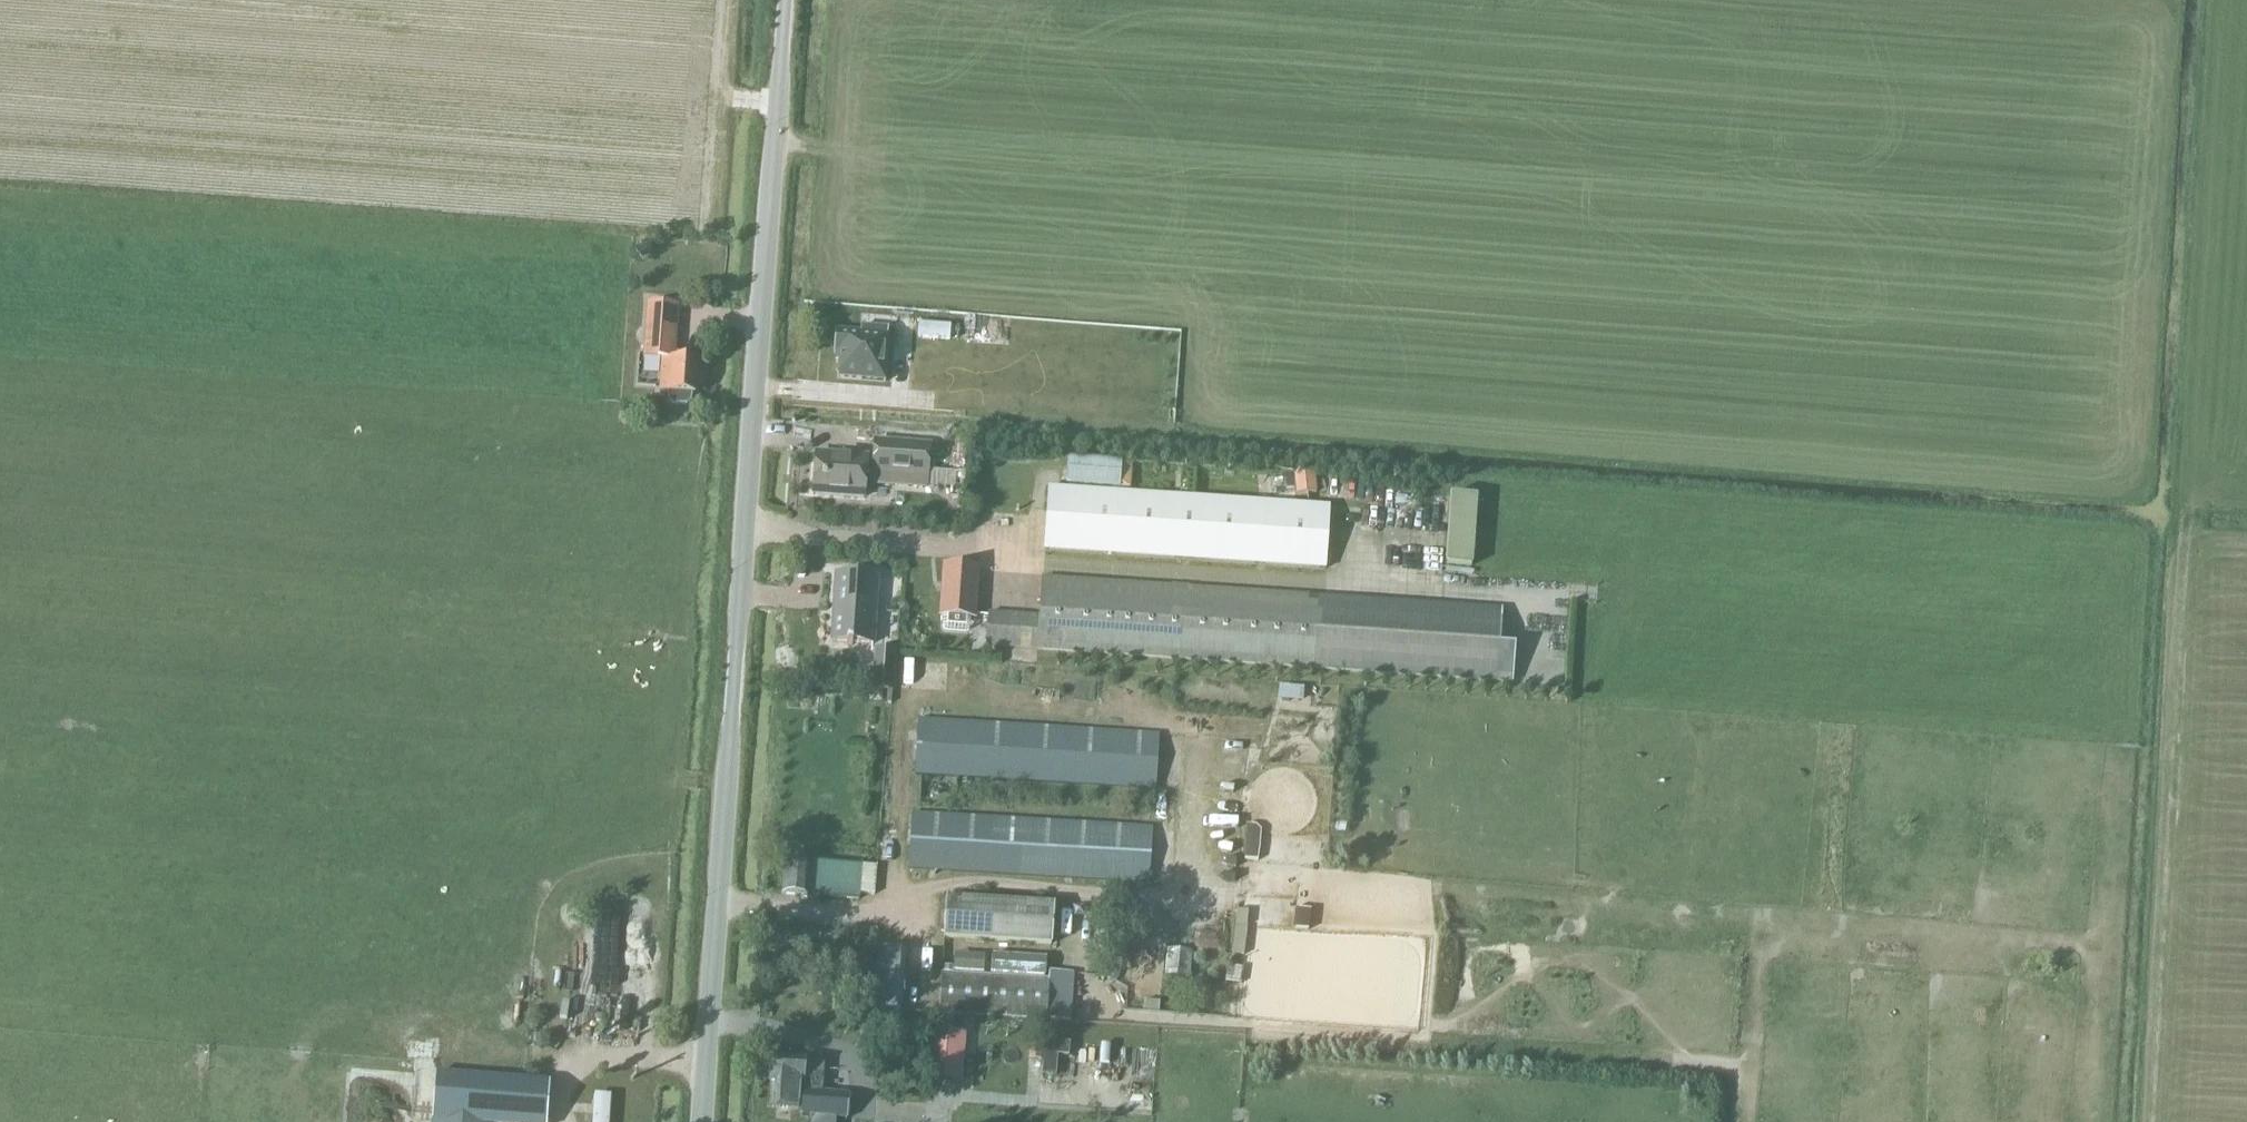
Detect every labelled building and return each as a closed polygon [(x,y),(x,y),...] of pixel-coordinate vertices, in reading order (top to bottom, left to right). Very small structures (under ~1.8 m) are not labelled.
[(652,248),(646,242),(636,251),(641,257),(652,248)] [(660,391),(671,392),(671,399),(674,403),(687,404),(691,401),(692,394),(694,394),(697,360),(674,358),(676,302),(648,301),(645,357),(662,358),(660,391)] [(836,331),(834,354),(837,354),(836,363),(839,363),(837,378),(885,383),(890,335),(888,335),(889,328),(862,326),(861,333),(836,331)] [(877,440),(876,456),(874,471),(928,476),(931,445),(877,440)] [(867,456),(817,452),(814,493),(864,496),(867,456)] [(1068,453),(1067,482),(1121,485),(1123,456),(1068,453)] [(1315,473),(1295,475),(1297,495),(1317,493),(1315,473)] [(1047,549),(1080,551),(1325,568),(1329,507),(1050,487),(1049,491),(1047,549)] [(1448,495),(1443,565),(1472,567),(1477,497),(1453,495),(1448,495)] [(944,566),(940,616),(944,617),(943,625),(944,629),(947,630),(965,631),(969,630),(970,627),(971,618),(975,619),(976,606),(978,569),(944,566)] [(844,573),(840,616),(835,616),(833,640),(848,641),(848,644),(854,645),(854,642),(874,643),(879,575),(844,573)] [(1499,610),(1403,604),(1043,579),(1040,617),(989,613),(987,646),(1511,682),(1513,649),(1497,648),(1499,610)] [(873,688),(893,689),(895,652),(875,650),(873,688)] [(913,774),(1153,788),(1156,731),(916,718),(913,774)] [(906,869),(1146,883),(1149,830),(909,816),(906,869)] [(1245,825),(1245,836),(1260,837),(1260,829),(1255,825),(1245,825)] [(786,859),(783,895),(821,897),(834,898),(858,899),(859,894),(875,895),(877,867),(861,865),(861,864),(786,859)] [(944,947),(1049,955),(1052,915),(947,907),(944,947)] [(1111,909),(1098,909),(1098,936),(1111,936),(1111,909)] [(874,1009),(899,1011),(904,950),(879,948),(874,1009)] [(1166,975),(1190,977),(1192,951),(1168,949),(1166,975)] [(1047,958),(993,954),(992,973),(1039,976),(1046,977),(1047,958)] [(984,973),(985,957),(962,955),(961,972),(984,973)] [(940,1014),(1045,1020),(1071,1022),(1074,973),(1049,971),(1048,980),(942,974),(940,1014)] [(931,1033),(928,1065),(964,1068),(966,1036),(931,1033)] [(1030,1040),(1028,1059),(1041,1060),(1042,1041),(1030,1040)] [(1043,1052),(1041,1078),(1055,1079),(1057,1058),(1068,1059),(1069,1054),(1070,1044),(1044,1042),(1043,1052)] [(773,1055),(771,1082),(777,1083),(775,1110),(799,1112),(800,1103),(801,1084),(804,1084),(803,1108),(849,1112),(850,1094),(823,1092),(824,1068),(817,1068),(818,1058),(773,1055)] [(523,1075),(434,1069),(431,1121),(543,1121),(546,1076),(523,1075)]
